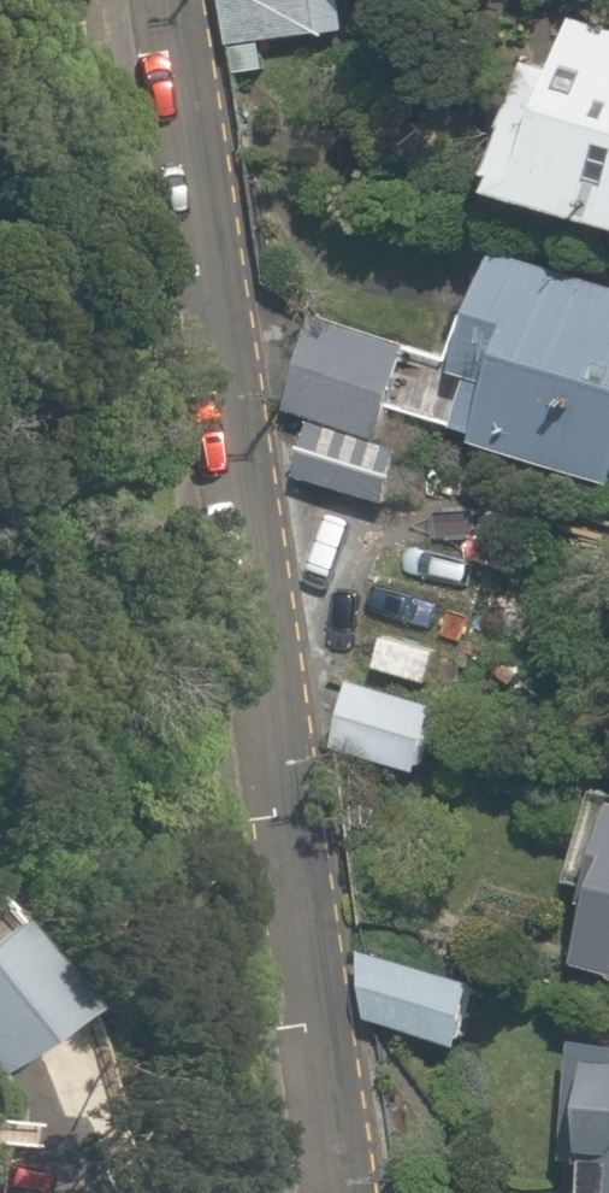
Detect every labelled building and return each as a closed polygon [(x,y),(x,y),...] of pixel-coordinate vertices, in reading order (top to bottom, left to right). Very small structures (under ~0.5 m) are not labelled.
[(232,48),(323,35),(318,0),(225,0),(232,48)] [(526,52),(485,190),(608,226),(608,34),(568,22),(557,61),(526,52)] [(494,253),(464,352),(498,362),(474,440),(608,481),(608,288),(494,253)] [(413,326),(307,327),(308,412),(414,410),(413,326)] [(403,467),(304,437),(293,474),(392,504),(403,467)] [(454,641),(375,634),(371,676),(451,683),(454,641)] [(441,703),(347,680),(330,748),(424,771),(441,703)] [(608,987),(608,866),(576,978),(608,987)] [(7,915),(0,921),(0,1082),(85,1018),(7,915)] [(482,975),(362,965),(357,1025),(477,1035),(482,975)] [(577,1043),(565,1163),(581,1165),(578,1192),(608,1192),(608,1046),(577,1043)]
